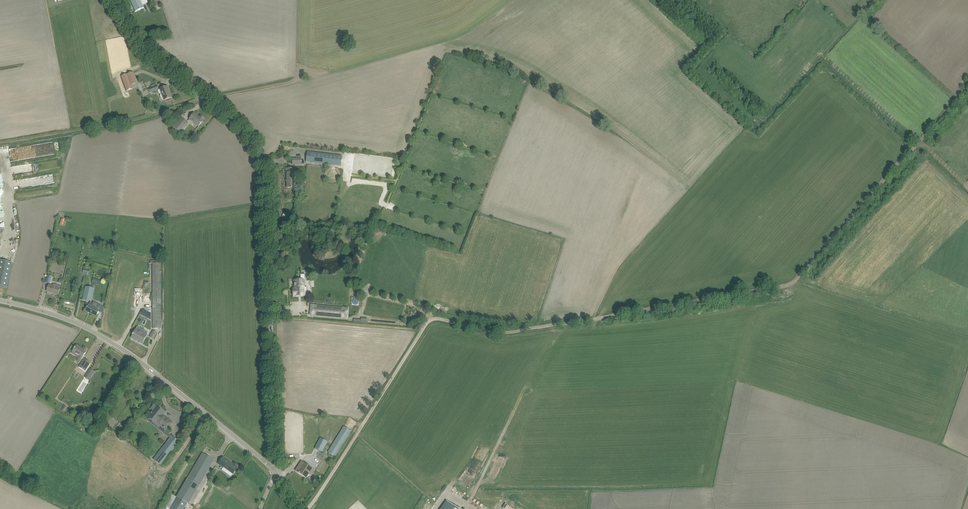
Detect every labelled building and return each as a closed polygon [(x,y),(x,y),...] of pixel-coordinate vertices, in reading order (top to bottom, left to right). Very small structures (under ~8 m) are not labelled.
[(133,6),(134,6),(137,11),(144,8),(142,5),(146,3),(145,0),(131,0),(133,6)] [(133,72),(121,76),(127,91),(133,89),(130,82),(136,80),(133,72)] [(172,97),(168,86),(160,89),(162,94),(161,94),(160,96),(161,99),(163,100),(164,99),(164,100),(172,97)] [(189,119),(198,127),(203,121),(203,120),(204,119),(201,116),(200,118),(194,113),(189,119)] [(189,124),(181,118),(173,127),(181,133),(189,124)] [(341,166),(342,155),(307,151),(306,162),(341,166)] [(295,188),(295,168),(286,169),(286,178),(287,178),(287,188),(295,188)] [(150,263),(153,263),(153,328),(161,328),(161,325),(163,325),(163,320),(161,320),(161,263),(159,263),(159,260),(150,260),(150,263)] [(7,288),(12,263),(0,261),(0,287),(7,288)] [(301,280),(298,280),(295,281),(295,291),(294,291),(294,296),(308,295),(307,287),(305,287),(305,275),(300,275),(301,280)] [(58,295),(60,290),(61,286),(53,284),(53,285),(49,284),(47,291),(58,295)] [(83,299),(90,301),(93,287),(85,286),(83,299)] [(94,302),(92,306),(89,304),(85,311),(96,317),(100,310),(102,306),(94,302)] [(348,319),(349,308),(311,304),(310,315),(348,319)] [(141,315),(151,320),(151,314),(143,310),(141,315)] [(139,341),(143,344),(147,335),(147,334),(148,333),(137,327),(132,338),(136,340),(136,339),(139,340),(139,341)] [(81,348),(77,345),(75,348),(75,347),(74,348),(75,349),(72,353),(78,357),(76,360),(79,363),(81,360),(86,352),(88,350),(84,347),(83,350),(80,348),(81,348)] [(86,371),(91,363),(85,359),(79,367),(86,371)] [(95,371),(90,369),(85,377),(89,380),(95,371)] [(158,407),(149,417),(158,424),(159,423),(164,427),(161,431),(167,435),(168,434),(165,432),(170,426),(173,422),(164,415),(160,412),(161,410),(158,407)] [(351,430),(344,426),(328,451),(335,456),(351,430)] [(172,436),(171,437),(168,434),(167,435),(170,438),(154,459),(161,465),(180,442),(172,436)] [(328,441),(320,437),(314,448),(322,452),(328,441)] [(192,498),(215,460),(202,453),(177,496),(173,493),(172,494),(187,503),(189,504),(189,503),(187,502),(190,497),(192,498)] [(231,477),(234,473),(237,469),(238,468),(237,468),(238,468),(238,467),(239,466),(234,463),(233,464),(223,457),(218,465),(223,468),(222,470),(231,477)] [(306,478),(309,474),(313,469),(302,461),(296,471),(306,478)] [(172,494),(165,506),(169,508),(184,508),(187,503),(172,494)]
